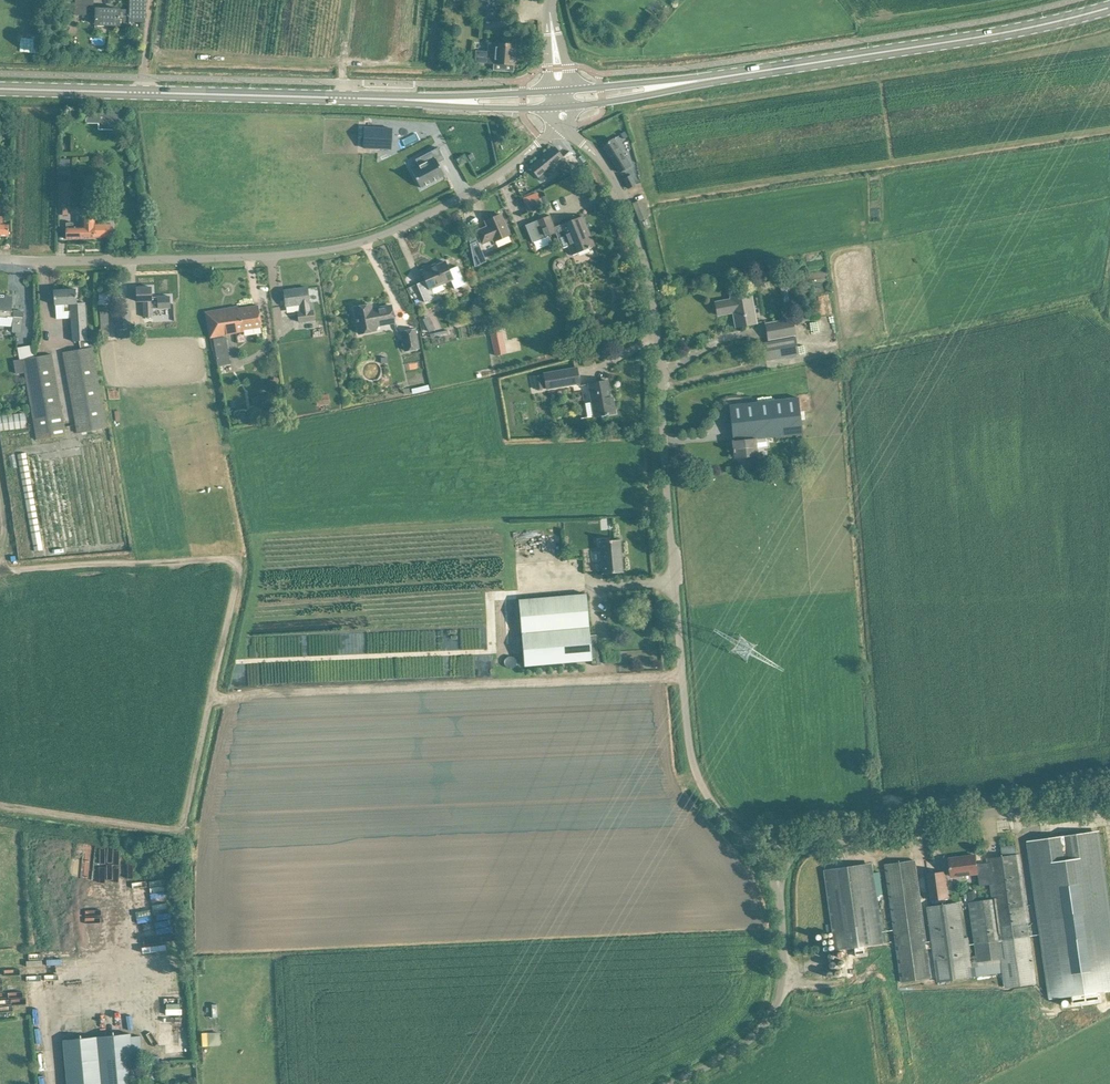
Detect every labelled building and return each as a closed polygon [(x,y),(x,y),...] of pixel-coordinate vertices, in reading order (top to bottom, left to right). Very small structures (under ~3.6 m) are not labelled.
[(145,11),(145,0),(130,0),(130,11),(119,10),(120,10),(96,9),(96,24),(119,25),(119,20),(130,20),(130,21),(144,22),(145,11)] [(515,45),(495,44),(488,43),(487,52),(476,51),(475,62),(495,64),(494,71),(513,72),(515,45)] [(86,123),(126,124),(126,114),(86,113),(86,123)] [(364,127),(363,148),(363,145),(378,145),(378,149),(391,150),(392,129),(364,127)] [(613,139),(602,146),(620,173),(630,166),(613,139)] [(419,167),(411,171),(421,188),(444,176),(445,175),(438,163),(444,160),(438,148),(431,152),(434,159),(419,167)] [(555,148),(530,168),(541,180),(565,161),(572,170),(572,169),(579,164),(569,151),(563,157),(555,148)] [(460,165),(466,162),(463,157),(457,160),(460,165)] [(69,159),(61,158),(59,215),(67,215),(69,159)] [(636,185),(631,176),(623,180),(628,188),(636,185)] [(633,205),(639,220),(648,217),(642,202),(633,205)] [(509,235),(505,225),(500,215),(485,221),(488,227),(477,232),(481,242),(482,244),(493,239),(494,242),(509,235)] [(582,217),(572,221),(554,228),(549,216),(536,222),(537,223),(527,227),(533,241),(542,237),(543,239),(555,234),(556,237),(564,234),(572,255),(594,246),(582,217)] [(8,236),(9,224),(3,224),(3,217),(0,217),(0,236),(8,236)] [(72,223),(66,223),(66,228),(66,239),(95,239),(95,237),(111,237),(111,224),(93,224),(93,218),(82,218),(82,227),(73,227),(72,223)] [(469,223),(467,238),(473,239),(475,224),(469,223)] [(477,240),(470,244),(473,256),(482,252),(477,240)] [(453,279),(449,272),(445,262),(431,268),(430,267),(421,271),(425,280),(417,284),(425,302),(435,298),(431,289),(453,279)] [(789,289),(795,288),(794,283),(801,282),(800,278),(787,281),(787,280),(779,282),(781,291),(789,290),(789,289)] [(151,288),(136,288),(136,302),(143,301),(144,318),(153,317),(152,310),(166,309),(165,298),(152,299),(151,288)] [(309,304),(309,299),(307,288),(284,291),(286,307),(300,305),(301,312),(298,312),(299,322),(314,320),(313,310),(310,311),(309,304)] [(53,291),(54,302),(54,305),(64,305),(64,312),(71,311),(73,342),(79,341),(80,349),(63,352),(77,433),(106,428),(92,347),(93,347),(92,338),(87,339),(85,303),(77,303),(76,289),(53,291)] [(750,293),(741,295),(730,297),(730,300),(715,303),(717,316),(733,313),(735,327),(756,323),(750,293)] [(7,318),(7,317),(13,317),(12,333),(22,334),(23,323),(24,312),(12,311),(13,297),(4,296),(4,295),(0,295),(0,317),(7,318)] [(394,322),(393,317),(391,306),(378,309),(378,310),(372,311),(371,305),(354,308),(357,320),(355,320),(356,323),(360,322),(362,333),(375,331),(375,326),(394,322)] [(261,327),(260,317),(258,306),(238,309),(238,307),(205,313),(210,338),(244,332),(243,330),(261,327)] [(131,338),(130,327),(129,310),(115,311),(117,338),(131,338)] [(109,337),(109,328),(108,312),(100,313),(101,338),(109,337)] [(796,336),(793,318),(764,323),(768,341),(796,336)] [(420,350),(416,329),(401,332),(405,353),(420,350)] [(308,342),(323,338),(321,331),(306,335),(308,342)] [(795,337),(763,343),(766,361),(799,355),(795,337)] [(222,353),(213,355),(221,385),(230,382),(222,353)] [(35,441),(44,440),(64,436),(51,355),(22,360),(35,441)] [(358,372),(363,388),(379,382),(374,366),(358,372)] [(576,367),(561,370),(542,373),(545,389),(579,383),(576,367)] [(533,377),(536,390),(544,389),(542,375),(533,377)] [(611,403),(610,397),(607,381),(588,384),(594,417),(605,415),(605,416),(608,415),(608,414),(615,413),(613,402),(611,403)] [(326,395),(315,397),(317,407),(328,406),(326,395)] [(798,398),(740,404),(729,406),(735,458),(749,456),(750,469),(758,468),(756,447),(767,446),(766,438),(802,434),(798,398)] [(0,415),(0,431),(25,428),(23,413),(0,415)] [(623,572),(620,540),(612,540),(611,526),(589,528),(590,542),(600,541),(603,574),(623,572)] [(545,566),(557,565),(557,544),(544,544),(545,566)] [(586,594),(575,595),(519,600),(525,666),(592,661),(589,636),(586,594)] [(589,636),(592,661),(592,665),(600,664),(600,658),(598,658),(596,636),(589,636)] [(509,670),(519,670),(519,650),(509,650),(509,670)] [(245,685),(272,686),(273,665),(246,664),(245,685)] [(1049,998),(1109,989),(1109,898),(1100,829),(1027,839),(1049,998)] [(1043,1042),(1017,853),(986,856),(987,863),(977,864),(978,873),(978,887),(990,885),(991,897),(978,899),(977,890),(968,890),(968,893),(963,893),(963,900),(966,899),(976,962),(972,963),(968,938),(964,938),(959,902),(926,907),(948,1075),(989,1068),(972,977),(977,977),(987,1051),(1014,1049),(1012,1045),(1043,1042)] [(978,873),(977,864),(976,856),(949,859),(952,877),(978,873)] [(942,1069),(914,860),(885,865),(885,869),(881,869),(889,918),(883,918),(883,928),(885,928),(890,927),(891,940),(895,940),(913,1073),(942,1069)] [(883,943),(874,877),(872,866),(825,873),(836,950),(883,943)] [(944,872),(928,874),(931,901),(948,898),(944,872)] [(45,957),(33,957),(33,970),(45,970),(45,957)] [(129,1034),(63,1040),(67,1083),(134,1083),(129,1034)] [(218,1051),(218,1038),(200,1038),(200,1052),(218,1051)] [(159,1061),(159,1056),(152,1057),(153,1067),(167,1068),(167,1061),(159,1061)]
